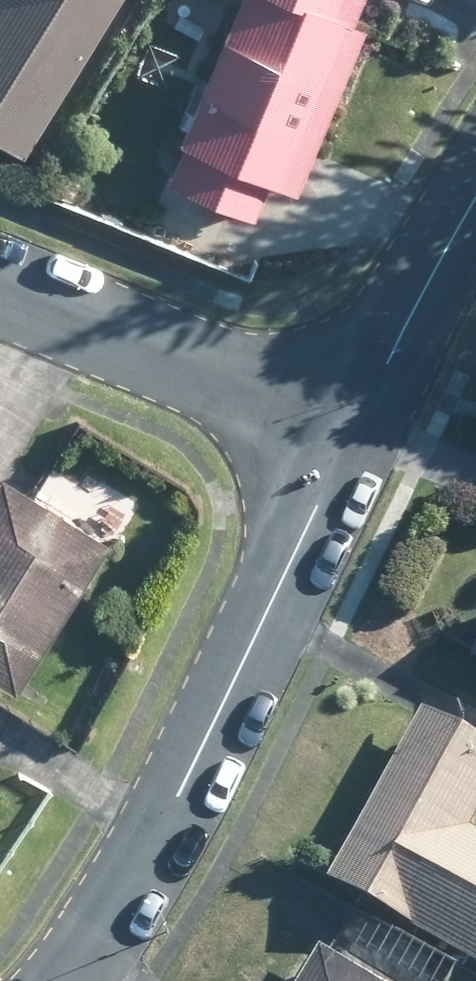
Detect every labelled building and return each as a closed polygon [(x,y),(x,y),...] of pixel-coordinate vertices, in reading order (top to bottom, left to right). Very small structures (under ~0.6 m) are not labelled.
[(15,162),(61,87),(71,71),(115,0),(0,0),(0,152),(15,162)] [(346,27),(280,0),(236,0),(201,84),(158,186),(164,188),(248,223),(264,187),(288,196),(304,158),(356,32),(346,27)] [(346,27),(351,15),(357,0),(280,0),(346,27)] [(8,691),(11,688),(16,678),(101,540),(30,496),(6,483),(0,478),(0,686),(8,691)] [(475,959),(475,835),(466,830),(475,812),(475,741),(421,709),(324,879),(473,965),(475,959)] [(329,958),(316,948),(296,980),(367,980),(329,958)]
